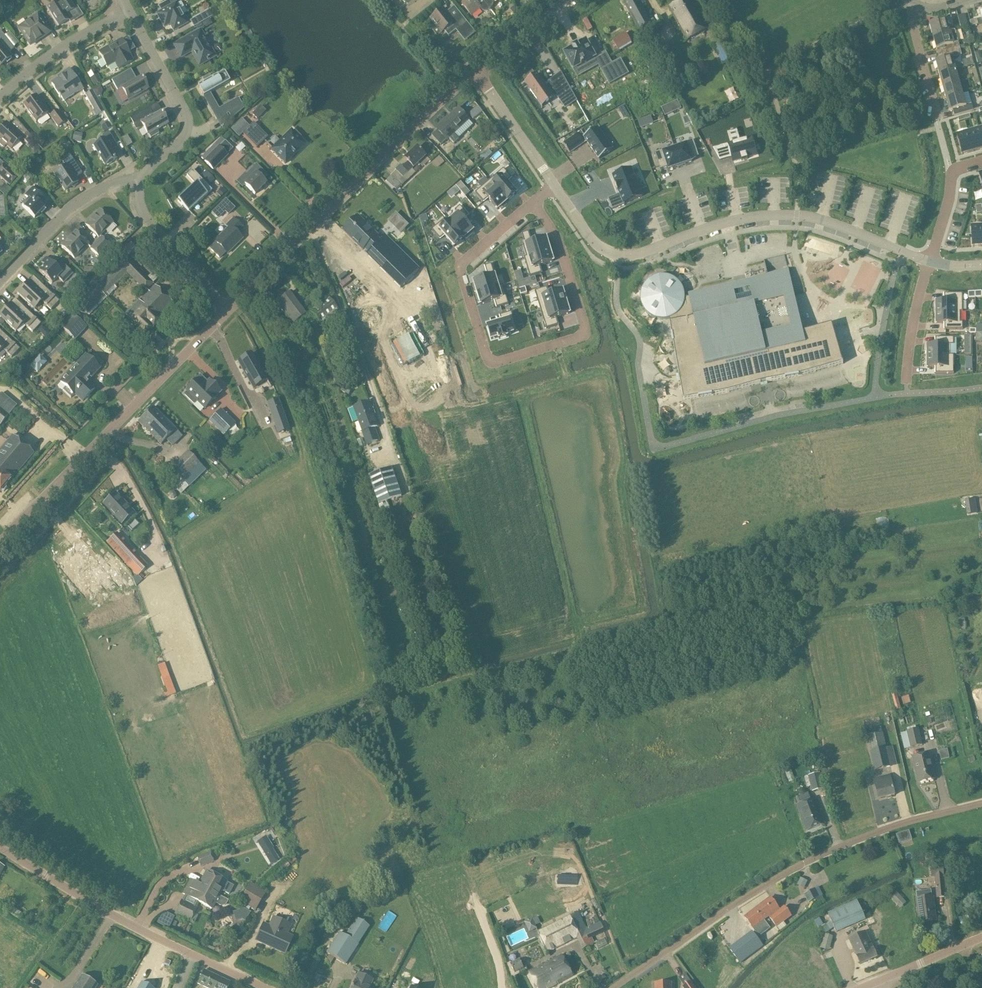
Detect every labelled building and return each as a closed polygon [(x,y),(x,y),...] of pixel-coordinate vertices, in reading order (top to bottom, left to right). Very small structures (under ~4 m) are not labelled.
[(58,26),(69,19),(66,14),(74,8),(69,0),(56,0),(57,2),(47,8),(58,26)] [(164,27),(170,24),(173,31),(188,22),(184,14),(182,15),(175,4),(177,0),(168,0),(158,6),(160,6),(163,11),(157,14),(164,27)] [(483,0),(467,0),(468,0),(463,4),(472,15),(481,8),(482,9),(483,11),(485,11),(487,11),(488,10),(490,9),(483,0)] [(490,9),(492,8),(493,6),(494,2),(493,1),(492,0),(483,0),(490,9)] [(634,19),(640,30),(651,24),(646,13),(639,0),(624,0),(634,19)] [(687,40),(709,27),(694,0),(683,0),(669,8),(687,40)] [(431,18),(437,26),(440,24),(449,36),(459,28),(468,39),(473,34),(452,8),(447,12),(444,8),(431,18)] [(208,10),(190,21),(194,27),(212,16),(208,10)] [(965,14),(958,16),(962,28),(969,26),(965,14)] [(37,16),(19,28),(30,45),(48,32),(37,16)] [(930,24),(933,36),(950,32),(955,30),(954,26),(949,28),(947,20),(930,24)] [(174,45),(181,57),(194,50),(196,54),(194,55),(199,65),(215,56),(200,30),(174,45)] [(955,30),(950,32),(933,36),(938,54),(960,48),(955,30)] [(0,31),(0,66),(11,57),(8,53),(14,48),(0,31)] [(625,34),(612,42),(618,52),(631,44),(625,34)] [(121,39),(114,43),(99,52),(107,67),(115,63),(118,69),(133,61),(129,54),(130,54),(121,39)] [(574,48),(566,53),(575,69),(587,62),(591,69),(600,64),(587,41),(579,45),(578,43),(573,47),(574,48)] [(667,43),(656,49),(659,54),(670,48),(667,43)] [(940,74),(956,69),(953,57),(962,55),(960,48),(938,54),(940,60),(936,61),(940,74)] [(962,61),(964,67),(974,64),(972,58),(962,61)] [(621,59),(602,70),(610,84),(629,73),(621,59)] [(51,83),(60,95),(59,96),(60,97),(61,97),(64,101),(82,88),(69,69),(62,74),(63,76),(51,83)] [(956,69),(940,74),(943,86),(960,81),(956,69)] [(230,82),(224,72),(197,86),(216,120),(228,113),(231,119),(241,111),(235,100),(219,108),(211,93),(230,82)] [(527,86),(536,98),(542,107),(543,106),(542,105),(557,95),(562,102),(561,103),(562,105),(563,104),(566,107),(569,105),(570,106),(571,105),(571,104),(577,100),(561,72),(560,73),(560,74),(551,81),(553,83),(547,87),(538,73),(525,82),(527,86)] [(98,76),(91,80),(94,85),(101,81),(98,76)] [(125,79),(114,84),(117,90),(121,88),(128,100),(148,89),(147,88),(148,86),(146,82),(144,81),(143,81),(144,80),(143,79),(142,79),(141,77),(128,84),(125,79)] [(946,98),(963,93),(960,81),(943,86),(946,98)] [(92,90),(85,94),(97,115),(104,111),(92,90)] [(963,93),(946,98),(950,111),(967,106),(963,93)] [(23,105),(29,112),(36,122),(48,113),(36,96),(23,105)] [(678,100),(661,108),(665,116),(682,109),(678,100)] [(256,119),(265,109),(260,105),(251,114),(256,119)] [(149,107),(130,118),(131,119),(133,124),(137,122),(139,124),(141,123),(148,135),(149,134),(150,138),(159,133),(157,130),(168,124),(167,123),(167,120),(165,117),(163,116),(164,115),(163,113),(162,114),(161,111),(152,116),(151,114),(152,114),(149,107)] [(432,135),(441,145),(447,139),(448,140),(450,137),(455,142),(463,134),(459,129),(470,119),(459,108),(437,128),(438,129),(432,135)] [(57,110),(54,112),(50,115),(58,127),(65,121),(57,110)] [(645,118),(638,120),(640,128),(647,126),(645,118)] [(101,126),(104,131),(112,127),(108,122),(101,126)] [(22,126),(16,132),(6,123),(0,130),(1,131),(0,132),(0,139),(1,140),(0,142),(0,143),(4,147),(6,145),(11,149),(21,138),(28,144),(33,139),(22,126)] [(267,137),(253,123),(243,133),(257,148),(267,137)] [(613,150),(598,127),(584,137),(599,159),(613,150)] [(974,152),(981,149),(981,139),(980,130),(969,133),(974,152)] [(93,146),(105,165),(106,165),(108,165),(112,163),(113,161),(113,160),(113,161),(115,160),(115,159),(117,158),(109,145),(115,142),(108,131),(103,135),(105,139),(93,146)] [(286,163),(285,163),(293,156),(292,155),(296,152),(297,152),(304,145),(305,145),(304,144),(300,140),(302,138),(295,131),(293,133),(292,131),(291,131),(272,150),(272,149),(271,150),(272,151),(272,150),(285,163),(284,163),(285,164),(286,163)] [(83,133),(73,132),(71,140),(81,142),(83,133)] [(957,136),(962,155),(974,152),(969,133),(957,136)] [(797,134),(796,134),(792,135),(796,146),(800,145),(797,134)] [(577,148),(571,139),(563,144),(569,153),(577,148)] [(749,139),(712,149),(718,161),(730,158),(731,162),(739,160),(739,161),(745,159),(745,158),(754,156),(749,139)] [(691,159),(698,156),(693,140),(674,147),(680,166),(692,161),(691,159)] [(63,144),(67,150),(72,147),(68,141),(63,144)] [(228,156),(217,144),(202,158),(214,170),(228,156)] [(401,164),(396,169),(406,180),(415,171),(412,168),(414,167),(427,156),(418,147),(406,158),(409,162),(404,167),(401,164)] [(680,166),(674,147),(654,153),(660,169),(667,167),(668,170),(680,166)] [(513,166),(504,153),(501,156),(498,159),(508,171),(513,166)] [(61,169),(54,174),(65,191),(78,182),(75,178),(82,173),(69,154),(57,162),(61,169)] [(9,185),(18,176),(4,164),(0,169),(0,177),(9,185)] [(642,196),(631,168),(613,176),(620,194),(609,198),(613,209),(642,196)] [(504,169),(498,173),(502,177),(507,182),(512,178),(504,169)] [(201,175),(210,185),(215,180),(206,170),(201,175)] [(245,184),(255,194),(266,184),(255,174),(251,170),(246,175),(250,179),(245,184)] [(392,175),(387,181),(395,188),(400,183),(392,175)] [(502,177),(493,185),(507,202),(517,194),(507,182),(502,177)] [(193,179),(175,197),(186,208),(204,190),(193,179)] [(456,186),(461,191),(465,187),(461,182),(456,186)] [(484,192),(483,193),(488,199),(498,210),(500,208),(501,210),(507,205),(506,203),(507,202),(493,185),(484,192)] [(32,188),(25,196),(28,199),(22,206),(34,218),(40,213),(41,214),(46,210),(44,208),(42,206),(47,202),(32,188)] [(481,189),(475,193),(483,203),(488,199),(483,193),(484,192),(481,189)] [(225,212),(228,215),(235,208),(225,199),(212,213),(218,219),(225,212)] [(460,206),(455,210),(458,214),(459,214),(464,219),(468,215),(460,206)] [(100,210),(86,225),(98,237),(112,222),(100,210)] [(396,212),(388,221),(401,234),(409,225),(396,212)] [(458,214),(449,222),(464,239),(466,237),(467,239),(473,234),(472,232),(473,231),(464,219),(459,214),(458,214)] [(344,231),(363,250),(365,247),(370,252),(367,254),(401,288),(419,269),(386,236),(380,242),(375,237),(378,235),(359,215),(357,217),(356,216),(351,220),(352,222),(344,231)] [(426,215),(420,217),(422,223),(429,221),(426,215)] [(226,252),(227,254),(242,238),(236,232),(242,227),(234,218),(226,225),(228,228),(215,241),(216,243),(210,249),(220,258),(226,252)] [(440,229),(440,230),(445,236),(454,247),(464,239),(449,222),(440,229)] [(437,226),(432,230),(440,240),(445,236),(440,230),(440,229),(437,226)] [(972,228),(973,247),(981,246),(981,227),(972,228)] [(62,246),(74,258),(88,243),(75,232),(62,246)] [(529,233),(523,235),(526,246),(533,244),(529,233)] [(96,243),(105,251),(110,245),(101,237),(96,243)] [(533,244),(526,246),(529,257),(551,251),(547,239),(533,244)] [(96,243),(90,249),(99,257),(105,251),(96,243)] [(533,268),(528,270),(530,278),(538,275),(536,268),(540,266),(554,262),(551,251),(529,257),(533,268)] [(39,271),(52,283),(57,277),(63,283),(72,273),(57,259),(53,264),(46,257),(41,262),(44,265),(39,271)] [(80,305),(89,315),(108,295),(116,288),(114,285),(134,265),(127,257),(80,305)] [(474,284),(472,285),(475,292),(476,292),(477,294),(498,288),(491,265),(485,267),(488,278),(474,283),(474,284)] [(525,287),(530,285),(528,280),(524,281),(521,271),(515,273),(519,288),(525,287)] [(751,293),(736,297),(733,284),(688,294),(689,297),(685,298),(685,296),(685,294),(685,293),(684,291),(684,290),(684,289),(683,287),(682,285),(680,283),(679,281),(677,280),(675,279),(674,278),(671,277),(669,276),(667,275),(665,275),(662,275),(660,275),(659,275),(656,276),(654,277),(652,278),(650,279),(649,280),(647,282),(646,283),(644,286),(643,287),(642,289),(642,292),(641,294),(641,296),(641,297),(641,299),(641,300),(641,302),(642,304),(642,305),(643,307),(644,308),(644,309),(645,310),(647,312),(647,313),(649,314),(650,315),(652,317),(654,317),(655,318),(656,318),(658,319),(660,319),(663,319),(665,319),(667,319),(670,318),(684,400),(728,393),(761,383),(767,382),(801,376),(844,364),(832,324),(809,331),(803,333),(789,271),(749,280),(751,293)] [(82,274),(77,278),(82,283),(87,278),(82,274)] [(153,283),(147,277),(142,282),(148,288),(153,283)] [(25,285),(17,293),(34,309),(42,301),(51,310),(59,301),(40,283),(36,288),(30,283),(27,287),(25,285)] [(125,316),(146,335),(164,317),(162,316),(174,304),(155,285),(125,316)] [(478,296),(476,296),(478,304),(480,303),(481,305),(494,301),(497,309),(509,305),(506,297),(502,298),(498,288),(477,294),(478,296)] [(547,288),(535,292),(538,300),(542,299),(545,310),(567,303),(566,301),(568,301),(566,293),(564,294),(563,291),(550,296),(547,288)] [(292,292),(277,303),(293,324),(308,313),(292,292)] [(944,300),(936,300),(936,312),(963,312),(963,294),(944,294),(944,300)] [(339,310),(329,297),(311,311),(321,323),(339,310)] [(548,320),(545,321),(547,330),(559,326),(557,318),(571,314),(570,312),(572,312),(570,305),(568,305),(567,303),(545,310),(548,320)] [(17,311),(12,306),(9,309),(7,307),(0,314),(0,317),(15,331),(23,323),(33,332),(41,324),(22,306),(17,311)] [(963,312),(936,312),(936,323),(944,323),(944,330),(963,330),(963,322),(960,322),(960,312),(963,312)] [(501,322),(487,327),(491,340),(499,338),(499,340),(507,337),(507,335),(513,334),(509,321),(514,319),(512,313),(500,316),(501,322)] [(74,340),(85,327),(77,320),(66,334),(74,340)] [(976,326),(976,330),(970,330),(970,334),(981,334),(981,325),(976,326)] [(2,350),(1,350),(2,349),(11,358),(20,349),(1,331),(0,332),(0,352),(2,350)] [(423,355),(412,332),(391,342),(402,365),(423,355)] [(935,344),(927,344),(927,356),(954,355),(949,355),(949,345),(954,345),(954,338),(954,337),(935,338),(935,344)] [(267,380),(252,354),(238,361),(253,388),(267,380)] [(954,355),(927,356),(927,367),(936,367),(936,374),(954,373),(954,355)] [(86,356),(61,382),(61,383),(62,382),(67,386),(63,390),(71,398),(75,394),(83,401),(95,389),(86,380),(89,377),(90,378),(99,368),(86,356)] [(38,357),(30,365),(35,371),(44,363),(38,357)] [(207,383),(200,376),(186,390),(187,392),(185,395),(194,404),(197,401),(205,409),(216,397),(215,397),(220,392),(209,381),(207,383)] [(355,407),(368,444),(379,440),(375,427),(379,426),(370,402),(355,407)] [(154,407),(139,422),(161,444),(176,430),(154,407)] [(270,411),(278,433),(288,430),(280,407),(270,411)] [(235,424),(221,409),(209,421),(224,435),(235,424)] [(1,491),(1,492),(2,492),(4,491),(6,489),(6,486),(34,453),(13,435),(0,450),(0,492),(1,491)] [(187,450),(170,467),(187,485),(204,468),(187,450)] [(207,455),(214,462),(216,460),(209,453),(207,455)] [(370,475),(379,503),(402,496),(392,467),(370,475)] [(103,505),(121,524),(134,512),(116,492),(103,505)] [(967,515),(978,513),(975,498),(965,500),(967,515)] [(87,501),(79,508),(81,509),(78,512),(82,516),(93,507),(87,501)] [(117,533),(108,542),(130,566),(139,558),(117,533)] [(82,546),(68,560),(89,583),(104,570),(109,575),(111,573),(117,579),(126,570),(108,551),(97,562),(82,546)] [(916,729),(908,731),(907,731),(907,732),(910,748),(911,748),(923,745),(923,744),(919,729),(916,729)] [(884,732),(868,736),(875,770),(892,766),(888,747),(887,748),(884,732)] [(930,754),(914,757),(920,783),(935,779),(930,754)] [(791,768),(784,771),(788,781),(795,779),(791,768)] [(809,775),(812,789),(813,791),(825,789),(821,772),(809,775)] [(874,779),(876,787),(879,799),(895,795),(893,783),(891,775),(874,779)] [(797,797),(799,804),(797,804),(807,830),(825,823),(816,797),(811,799),(808,793),(797,797)] [(256,841),(269,864),(279,858),(265,835),(256,841)] [(198,858),(201,866),(214,861),(211,853),(198,858)] [(944,865),(936,866),(931,866),(932,877),(935,877),(937,898),(947,897),(947,896),(946,885),(944,865)] [(200,884),(219,895),(227,881),(207,870),(200,884),(197,882),(200,884)] [(798,883),(805,886),(808,881),(801,877),(798,883)] [(197,882),(191,880),(184,893),(212,909),(215,902),(216,903),(221,905),(223,905),(225,905),(226,904),(228,900),(219,895),(200,884),(197,882)] [(255,910),(265,893),(251,883),(240,900),(251,907),(255,910)] [(820,897),(815,888),(804,894),(808,903),(820,897)] [(891,898),(897,905),(903,899),(897,892),(891,898)] [(771,897),(762,904),(770,915),(770,916),(777,926),(792,916),(785,907),(780,910),(779,909),(780,908),(771,897)] [(933,897),(918,899),(921,922),(933,920),(932,907),(934,907),(933,897)] [(197,907),(196,907),(182,900),(176,913),(190,920),(197,907)] [(858,900),(828,913),(837,932),(866,919),(858,900)] [(770,915),(762,904),(745,917),(760,936),(771,928),(764,920),(770,916),(770,915)] [(11,905),(9,908),(20,915),(22,912),(11,905)] [(248,911),(241,907),(239,910),(233,912),(235,921),(242,920),(245,921),(251,912),(248,911)] [(589,933),(587,929),(578,912),(572,915),(582,936),(589,933)] [(6,931),(12,921),(0,913),(0,927),(6,931)] [(582,936),(572,915),(571,915),(538,931),(549,952),(582,936)] [(263,927),(257,941),(284,953),(291,937),(286,934),(289,926),(273,919),(268,930),(263,927)] [(587,929),(589,933),(591,937),(605,930),(601,922),(587,929)] [(516,937),(517,936),(514,929),(506,933),(511,943),(517,941),(516,937)] [(857,956),(861,964),(878,956),(874,948),(866,931),(850,938),(858,955),(857,956)] [(340,932),(326,952),(347,965),(359,944),(340,932)] [(823,933),(819,947),(829,950),(833,936),(823,933)] [(758,950),(746,935),(729,948),(740,963),(758,950)] [(596,942),(599,949),(608,944),(605,938),(596,942)] [(529,971),(538,987),(550,987),(574,975),(563,954),(529,971)] [(418,960),(409,955),(401,970),(410,974),(418,960)] [(520,962),(510,967),(513,972),(522,968),(520,962)] [(355,980),(351,987),(371,987),(377,975),(361,968),(355,980)] [(209,987),(228,987),(230,982),(204,970),(198,983),(209,987)] [(5,987),(11,977),(0,971),(0,984),(5,987)] [(98,985),(82,974),(73,987),(96,987),(98,985)]
